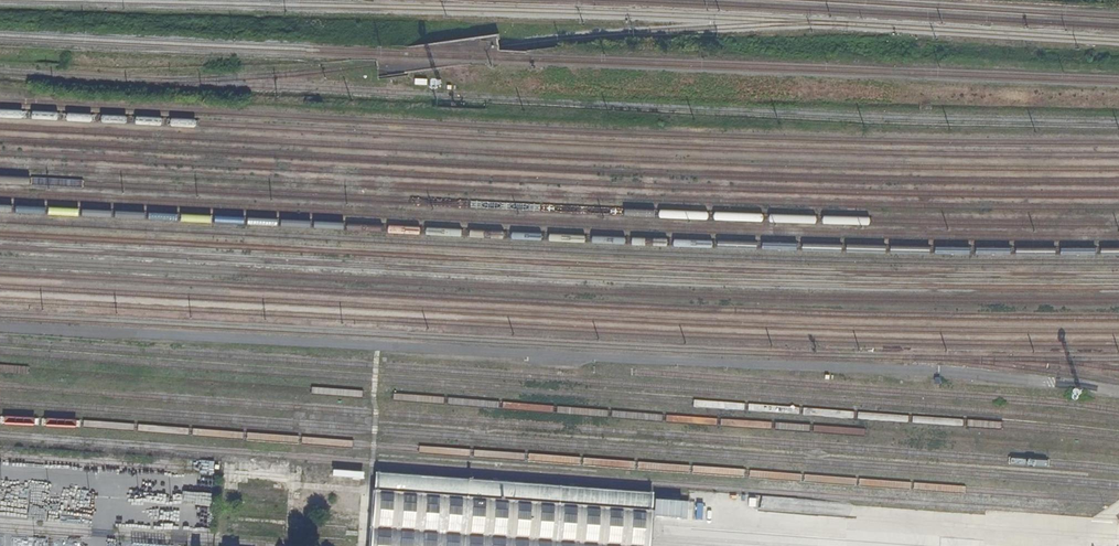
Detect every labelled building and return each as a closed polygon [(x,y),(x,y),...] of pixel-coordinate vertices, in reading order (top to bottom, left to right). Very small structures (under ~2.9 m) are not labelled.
[(381,478),(375,545),(655,545),(658,495),(381,478)] [(698,504),(696,518),(701,519),(704,505),(698,504)]
